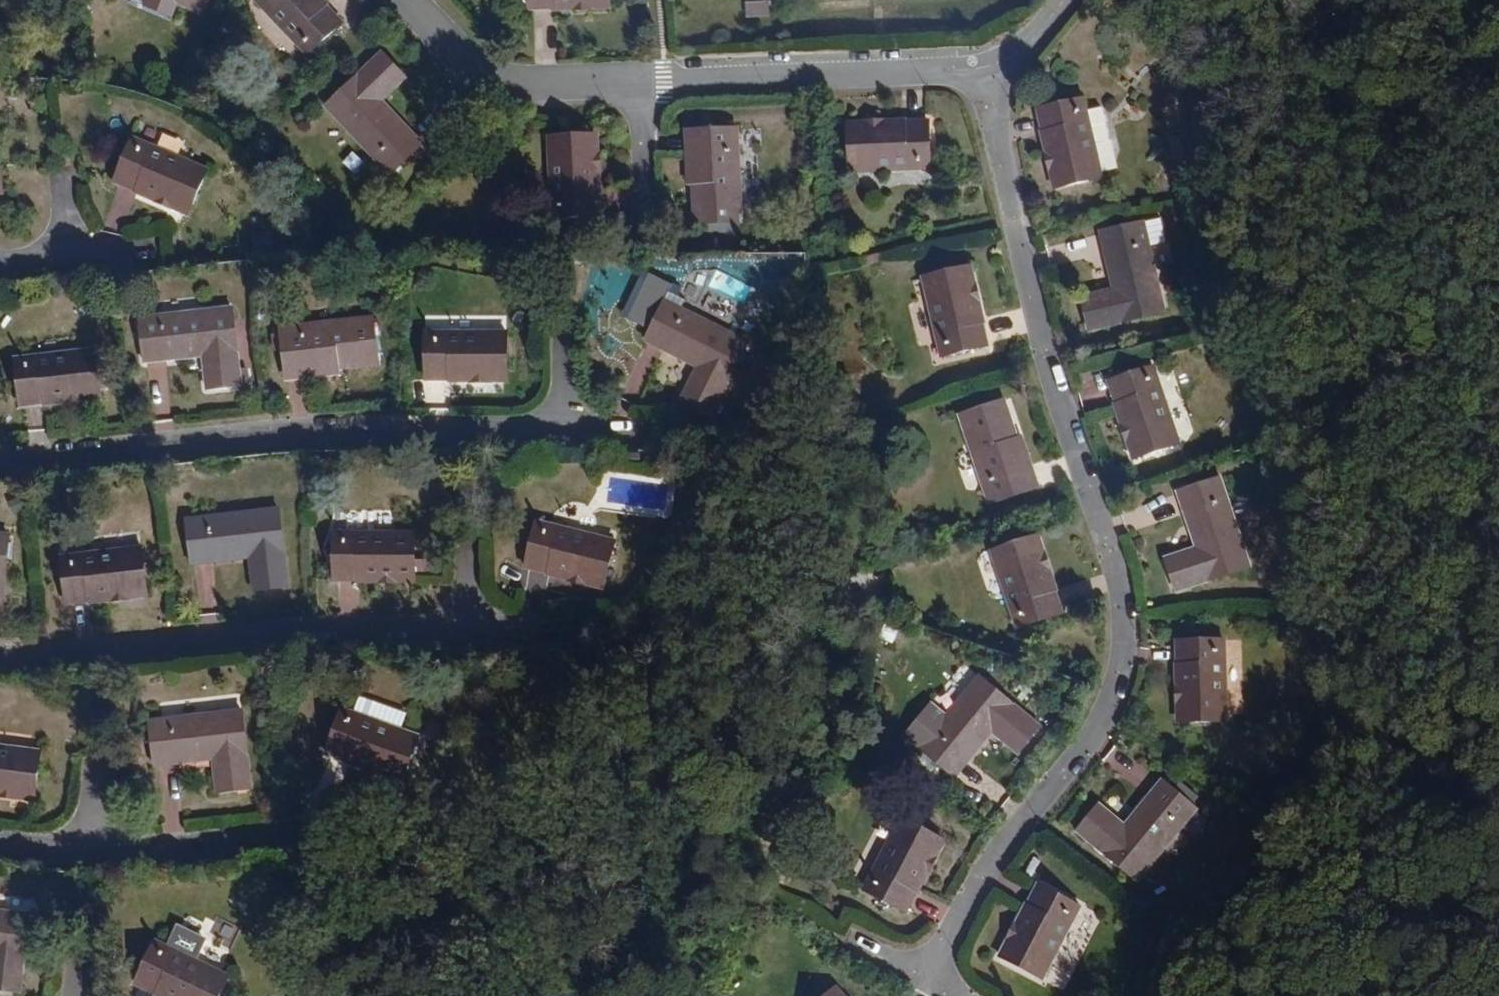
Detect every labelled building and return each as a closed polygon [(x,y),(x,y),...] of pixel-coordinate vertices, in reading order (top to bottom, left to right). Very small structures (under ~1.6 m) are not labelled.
[(122,5),(205,40),(223,0),(222,0),(124,0),(122,5)] [(299,0),(285,0),(258,25),(315,83),(349,51),(299,0)] [(537,28),(615,24),(615,0),(536,0),(537,28)] [(700,6),(749,9),(749,5),(760,6),(760,0),(700,0),(700,6)] [(335,136),(398,202),(430,173),(390,129),(413,106),(391,83),(335,136)] [(1095,128),(1049,138),(1066,217),(1111,208),(1105,174),(1120,171),(1113,138),(1098,141),(1095,128)] [(936,147),(856,151),(859,197),(939,193),(936,147)] [(140,158),(124,200),(199,229),(216,186),(140,158)] [(746,159),(698,160),(701,253),(747,251),(746,159)] [(604,165),(556,167),(559,248),(606,247),(604,165)] [(1169,337),(1148,246),(1105,255),(1118,313),(1088,320),(1096,355),(1169,337)] [(950,378),(993,367),(973,292),(930,303),(950,378)] [(696,408),(726,423),(761,351),(678,311),(657,350),(710,378),(696,408)] [(241,320),(147,328),(152,374),(210,369),(213,400),(249,397),(241,320)] [(382,332),(289,340),(292,384),(384,378),(382,332)] [(517,344),(436,343),(435,388),(515,391),(517,344)] [(105,364),(25,370),(28,416),(109,409),(105,364)] [(1160,386),(1116,398),(1140,475),(1182,463),(1160,386)] [(991,519),(1037,505),(1010,417),(965,431),(991,519)] [(1183,606),(1251,582),(1224,495),(1184,509),(1201,563),(1172,574),(1183,606)] [(286,527),(191,536),(195,579),(255,575),(258,605),(292,602),(286,527)] [(623,555),(545,533),(534,578),(611,598),(623,555)] [(1068,622),(1045,545),(1000,560),(1025,636),(1068,622)] [(421,547),(340,546),(340,593),(420,593),(421,547)] [(0,547),(0,625),(9,626),(16,549),(0,547)] [(148,564),(65,573),(70,620),(153,611),(148,564)] [(197,587),(200,606),(216,603),(212,584),(197,587)] [(1233,733),(1232,651),(1187,652),(1188,732),(1233,733)] [(987,684),(930,757),(965,785),(1001,739),(1027,759),(1047,732),(987,684)] [(360,698),(356,708),(400,724),(403,714),(360,698)] [(428,740),(351,713),(333,757),(409,784),(428,740)] [(247,715),(155,728),(160,772),(218,765),(224,798),(256,793),(247,715)] [(0,753),(0,800),(41,806),(46,758),(0,753)] [(1088,835),(1146,881),(1205,810),(1169,781),(1132,828),(1108,810),(1088,835)] [(910,830),(875,900),(916,921),(952,850),(910,830)] [(1091,914),(1048,891),(1014,963),(1055,985),(1091,914)] [(0,916),(0,994),(19,995),(22,995),(31,920),(0,916)] [(156,947),(135,987),(155,995),(223,995),(231,981),(156,947)]
